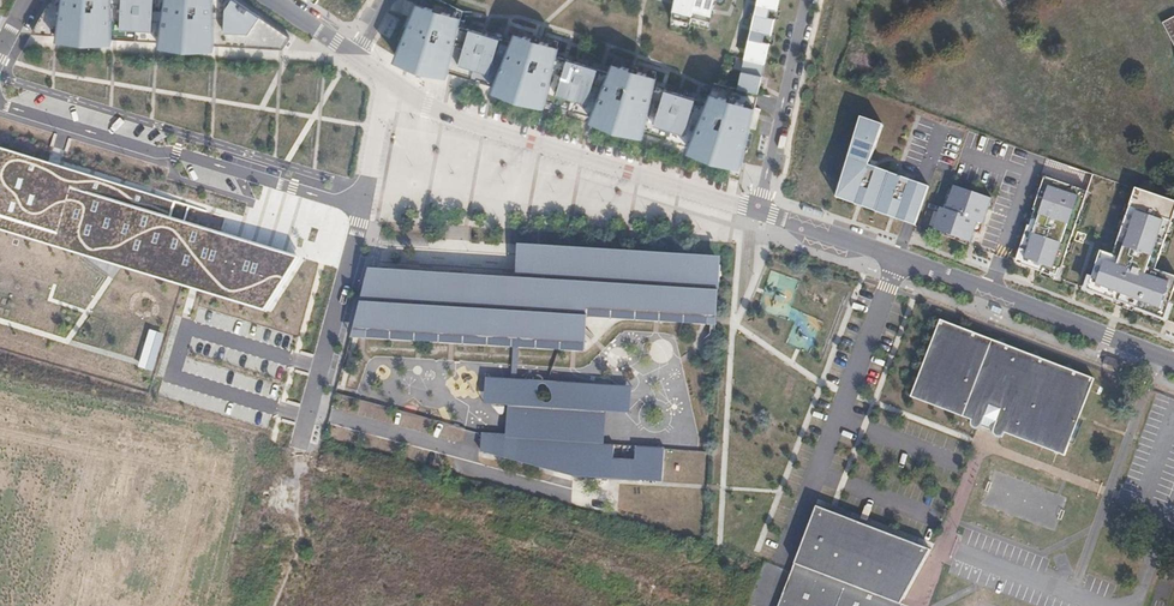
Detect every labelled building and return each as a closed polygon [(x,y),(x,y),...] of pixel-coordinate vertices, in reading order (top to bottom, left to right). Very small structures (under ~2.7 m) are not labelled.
[(284,50),(292,39),(236,0),(52,0),(33,35),(80,38),(284,50)] [(673,18),(692,23),(693,18),(712,23),(714,12),(716,1),(717,0),(676,0),(673,18)] [(746,59),(766,64),(771,43),(765,42),(766,34),(772,36),(773,35),(776,19),(777,18),(770,17),(772,10),(778,11),(778,10),(781,0),(759,0),(746,59)] [(463,14),(417,1),(396,59),(570,112),(740,165),(759,104),(711,89),(708,99),(655,83),(658,73),(613,59),(610,68),(558,52),(561,43),(515,29),(512,39),(460,23),(463,14)] [(1162,25),(1173,47),(1173,19),(1162,25)] [(746,59),(739,89),(759,94),(766,64),(746,59)] [(916,225),(930,186),(923,184),(870,165),(884,125),(862,117),(855,141),(861,143),(856,160),(850,158),(840,193),(898,213),(896,219),(906,222),(909,223),(916,225)] [(855,141),(850,158),(856,160),(861,143),(855,141)] [(301,259),(170,217),(175,204),(74,170),(71,184),(61,214),(52,244),(0,230),(0,231),(266,311),(301,259)] [(1058,280),(1090,194),(1048,179),(1035,212),(1037,212),(1031,228),(1029,227),(1017,260),(1023,262),(1021,266),(1036,272),(1058,280)] [(975,234),(988,200),(955,187),(946,211),(941,209),(933,229),(942,232),(941,235),(955,240),(956,238),(966,241),(969,232),(975,234)] [(1173,222),(1173,202),(1139,192),(1118,249),(1121,250),(1117,259),(1102,254),(1088,291),(1123,305),(1164,321),(1173,292),(1173,277),(1151,269),(1154,259),(1159,261),(1168,238),(1173,222)] [(898,213),(840,193),(838,198),(896,219),(898,213)] [(545,273),(539,247),(518,245),(516,279),(544,281),(545,273)] [(410,272),(369,269),(360,302),(368,303),(367,330),(393,331),(393,339),(416,340),(416,333),(458,335),(458,343),(510,346),(511,339),(562,342),(570,316),(571,308),(709,317),(711,291),(719,292),(721,267),(616,260),(617,252),(539,247),(545,273),(544,281),(516,279),(474,276),(473,291),(443,289),(410,272)] [(721,259),(617,252),(616,260),(721,267),(721,259)] [(766,285),(792,293),(797,279),(770,271),(766,285)] [(368,303),(360,302),(351,337),(513,348),(511,380),(486,378),(484,405),(520,406),(603,412),(600,445),(604,445),(606,413),(630,415),(632,388),(517,381),(519,348),(585,352),(588,317),(717,326),(719,292),(711,291),(709,317),(571,308),(570,316),(562,342),(511,339),(510,346),(458,343),(458,335),(416,333),(416,340),(393,339),(393,331),(367,330),(368,303)] [(1003,437),(1004,434),(1060,455),(1060,456),(1064,458),(1093,381),(1084,377),(1083,378),(1075,375),(1070,368),(1067,367),(1058,369),(1041,362),(1036,355),(1033,354),(1024,356),(1007,350),(1002,342),(999,341),(991,343),(974,337),(968,329),(966,328),(957,330),(948,327),(949,326),(939,322),(910,400),(914,401),(915,400),(971,421),(969,423),(969,426),(970,428),(971,430),(974,431),(977,431),(979,430),(981,428),(992,432),(992,434),(992,436),(994,438),(996,440),(999,440),(1000,440),(1001,439),(1003,437)] [(603,412),(520,406),(518,436),(517,454),(574,458),(572,478),(642,482),(642,476),(662,478),(664,449),(635,446),(634,460),(613,459),(613,446),(604,445),(600,445),(603,412)] [(510,435),(481,434),(480,452),(509,454),(510,435)] [(509,454),(480,452),(480,453),(572,478),(574,458),(517,454),(518,436),(510,435),(509,454)] [(816,509),(779,605),(910,605),(930,552),(816,509)]
